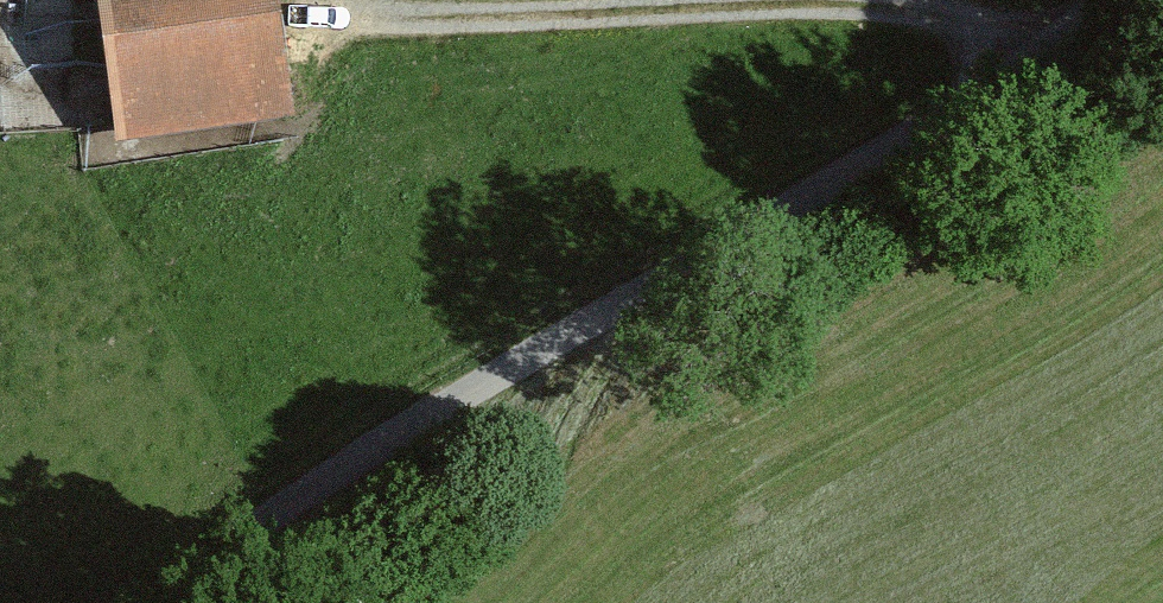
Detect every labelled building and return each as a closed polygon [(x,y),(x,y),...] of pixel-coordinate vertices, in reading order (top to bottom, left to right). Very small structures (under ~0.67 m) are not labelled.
[(101,141),(289,118),(279,0),(84,0),(101,141)]
